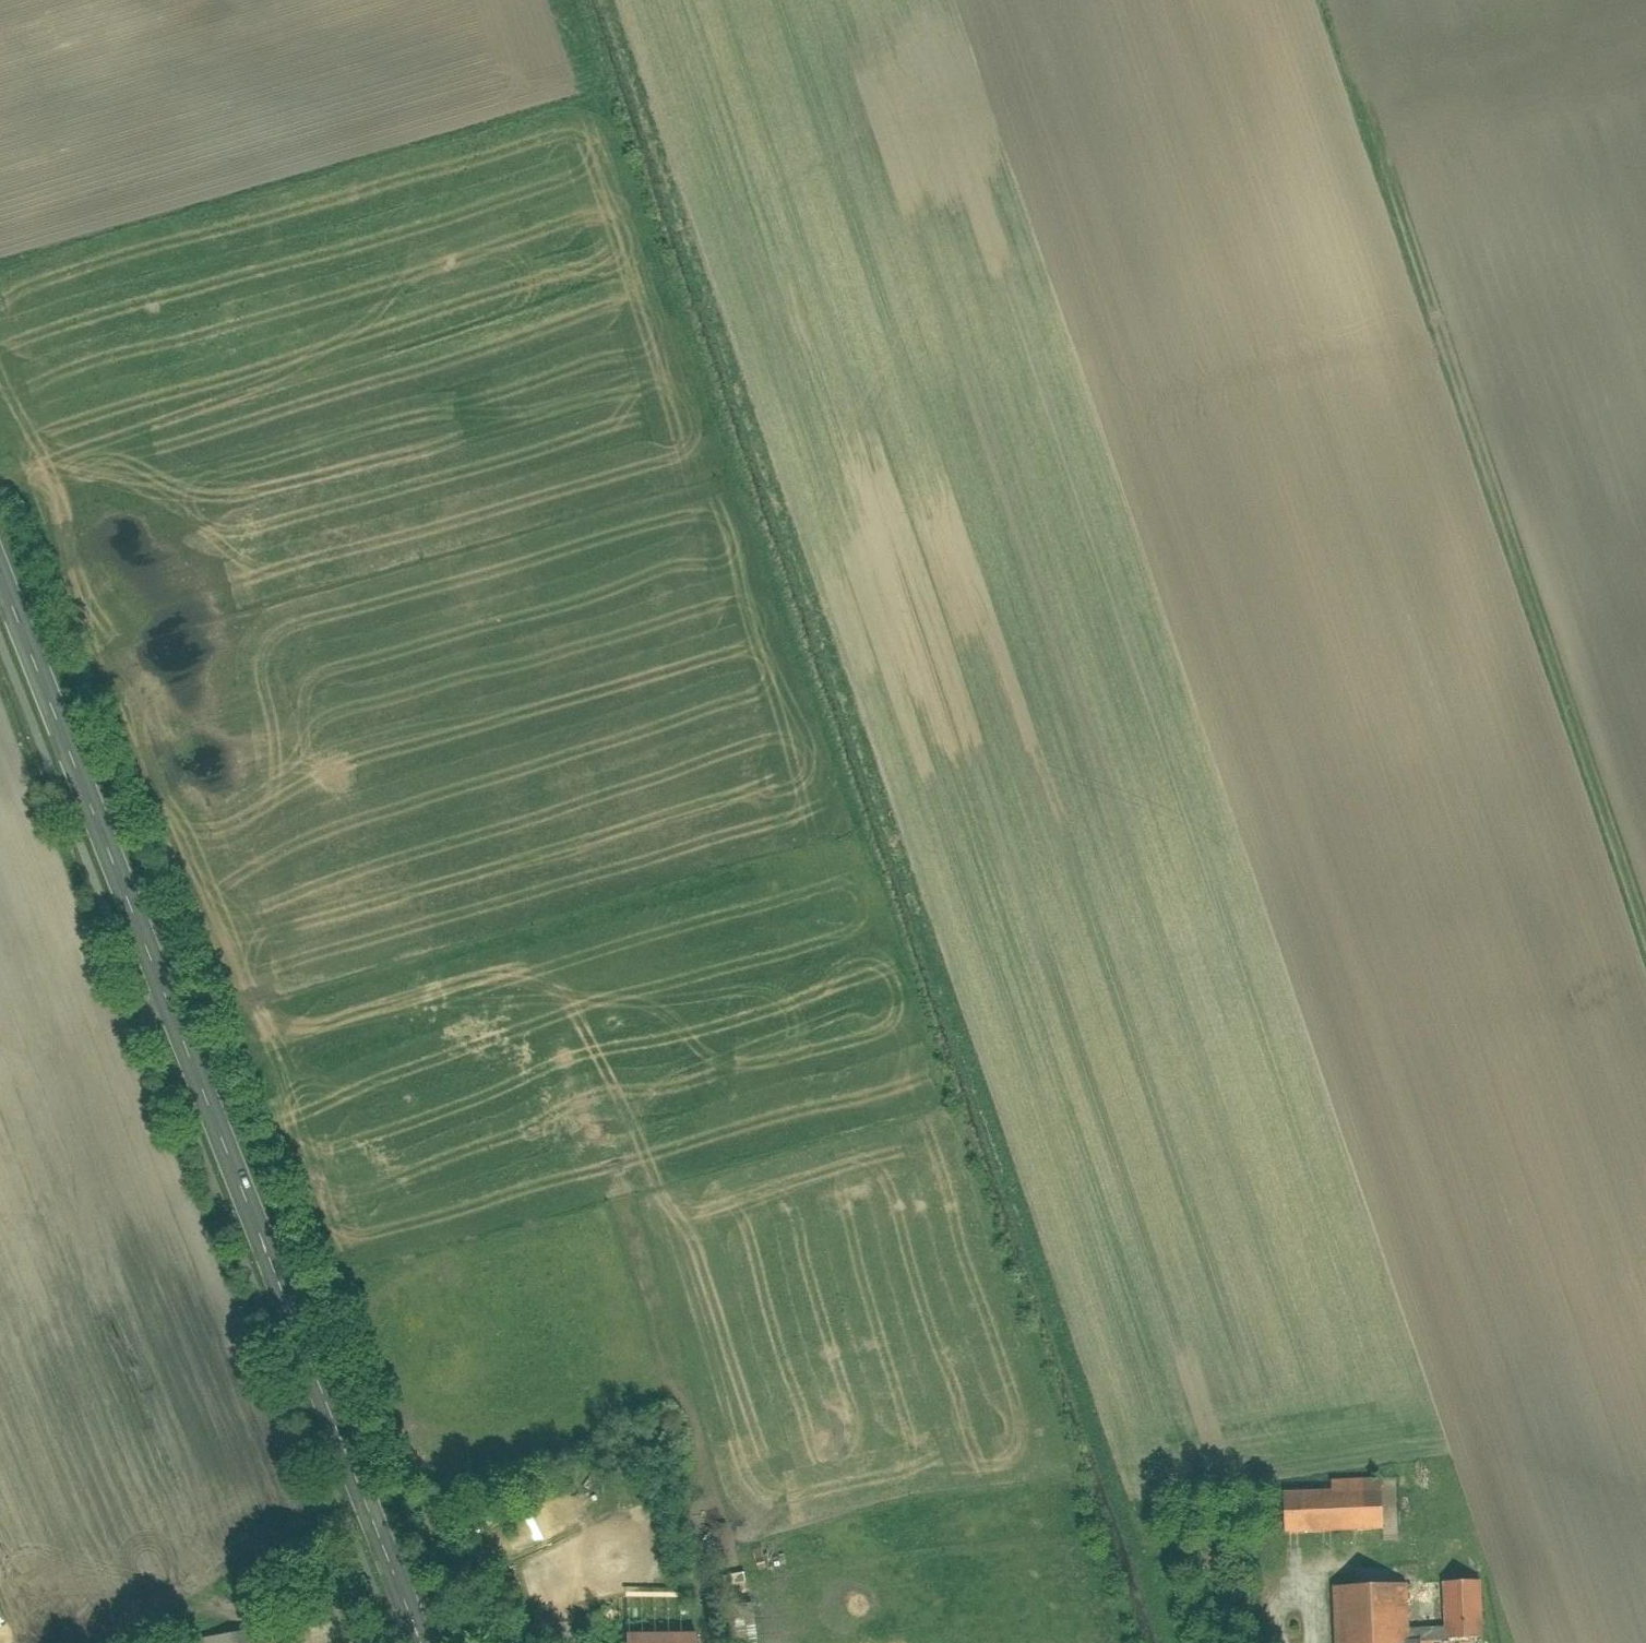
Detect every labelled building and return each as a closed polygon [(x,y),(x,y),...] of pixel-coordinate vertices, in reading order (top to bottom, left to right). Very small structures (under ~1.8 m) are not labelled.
[(1336,1478),(1336,1488),(1291,1490),(1292,1531),(1398,1528),(1396,1476),(1336,1478)] [(1464,1585),(1439,1586),(1442,1641),(1468,1640),(1464,1585)] [(1339,1587),(1339,1642),(1406,1642),(1406,1587),(1339,1587)] [(256,1629),(194,1640),(195,1642),(259,1642),(256,1629)] [(645,1632),(645,1642),(712,1642),(712,1632),(645,1632)]
